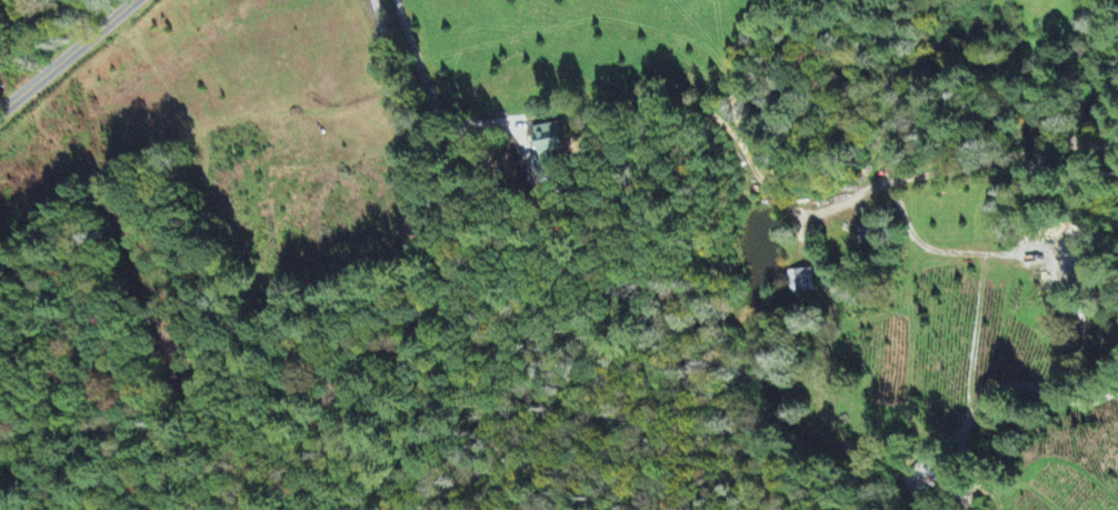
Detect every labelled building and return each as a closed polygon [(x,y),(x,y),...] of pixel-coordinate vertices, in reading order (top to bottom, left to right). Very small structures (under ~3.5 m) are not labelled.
[(535,160),(565,151),(557,123),(531,131),(534,144),(531,145),(535,160)] [(789,273),(790,296),(814,294),(813,271),(789,273)]
